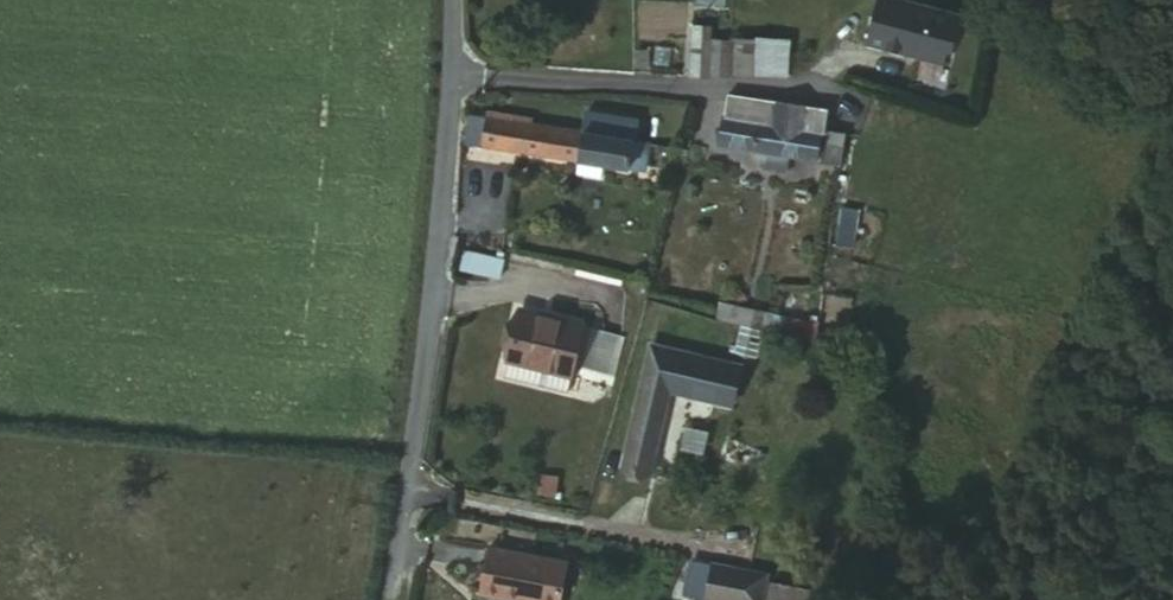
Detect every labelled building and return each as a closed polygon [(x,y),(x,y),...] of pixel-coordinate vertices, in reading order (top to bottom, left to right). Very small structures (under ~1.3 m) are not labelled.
[(943,9),(929,0),(878,0),(873,8),(888,18),(896,7),(928,29),(943,9)] [(943,9),(949,0),(929,0),(943,9)] [(706,26),(692,25),(687,38),(684,75),(702,76),(703,71),(705,38),(706,26)] [(705,38),(703,71),(752,75),(754,41),(705,38)] [(754,41),(752,75),(788,79),(790,44),(754,41)] [(835,162),(837,146),(816,142),(818,128),(821,108),(722,93),(715,143),(756,149),(783,153),(835,162)] [(640,148),(627,145),(576,133),(504,118),(505,112),(487,108),(479,141),(632,176),(640,148)] [(576,133),(627,145),(633,121),(583,108),(576,133)] [(816,142),(837,146),(839,131),(818,128),(816,142)] [(472,145),(470,158),(512,166),(514,154),(472,145)] [(780,171),(783,153),(756,149),(753,166),(780,171)] [(457,273),(491,280),(496,261),(462,253),(457,273)] [(713,320),(759,329),(763,312),(717,302),(713,320)] [(565,378),(571,379),(584,331),(585,327),(515,309),(501,361),(507,363),(565,378)] [(584,331),(571,379),(606,388),(617,338),(584,331)] [(640,344),(635,363),(662,368),(659,387),(706,397),(715,361),(640,344)] [(734,364),(715,361),(706,397),(726,402),(734,364)] [(560,396),(565,378),(507,363),(501,380),(560,396)] [(662,368),(635,363),(613,464),(641,469),(659,387),(662,368)] [(519,599),(561,599),(568,562),(489,549),(481,594),(519,599)] [(732,599),(742,599),(747,569),(714,562),(708,595),(732,599)] [(742,599),(759,599),(764,572),(747,569),(742,599)] [(777,599),(805,599),(807,590),(771,582),(769,598),(777,599)]
